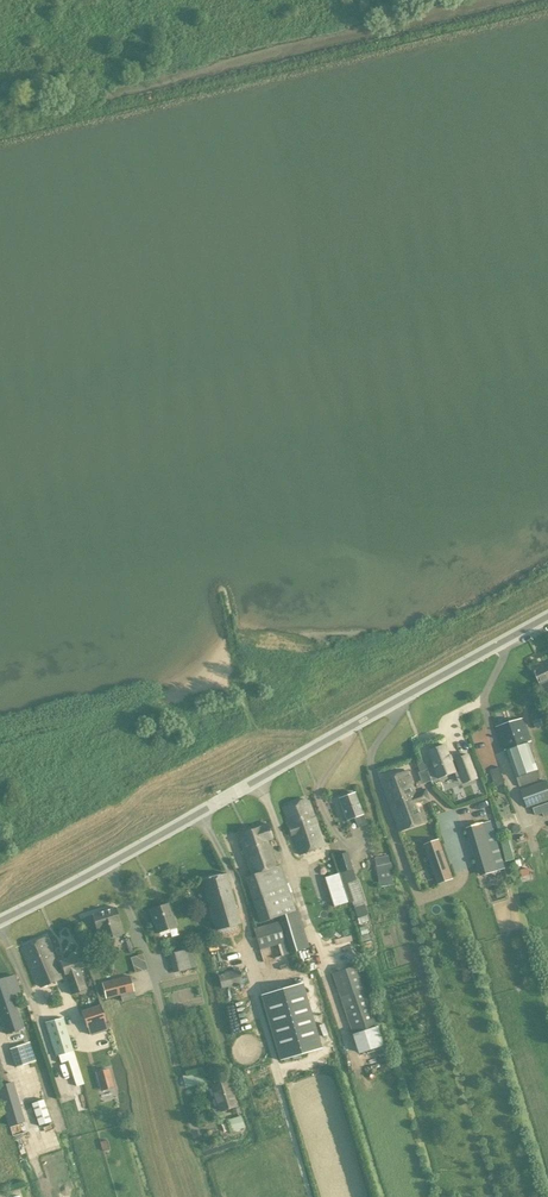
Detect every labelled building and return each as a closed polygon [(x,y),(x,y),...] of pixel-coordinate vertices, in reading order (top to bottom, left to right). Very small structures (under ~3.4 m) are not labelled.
[(534,671),(542,688),(545,695),(547,694),(547,665),(534,671)] [(520,787),(539,780),(538,779),(540,778),(538,771),(528,742),(532,741),(523,718),(496,728),(504,751),(507,750),(517,779),(517,778),(520,787)] [(446,745),(429,751),(432,760),(430,761),(433,770),(436,769),(439,779),(456,772),(456,771),(460,770),(465,783),(477,779),(468,755),(456,759),(457,760),(452,762),(446,745)] [(424,760),(417,762),(421,772),(427,769),(424,760)] [(495,788),(505,784),(499,768),(490,771),(495,788)] [(408,771),(382,780),(392,806),(412,799),(413,801),(418,799),(420,805),(430,801),(426,790),(416,794),(408,771)] [(521,789),(528,808),(547,800),(547,786),(546,780),(537,784),(521,789)] [(355,793),(338,799),(346,821),(354,818),(358,828),(367,825),(363,815),(355,793)] [(412,799),(392,806),(401,831),(427,822),(420,805),(418,799),(413,801),(412,799)] [(297,856),(323,847),(307,802),(305,803),(304,800),(282,808),(285,819),(284,819),(297,856)] [(532,807),(535,815),(542,812),(544,816),(547,815),(547,801),(532,807)] [(483,823),(469,827),(479,861),(484,876),(499,870),(494,857),(500,855),(489,821),(483,823)] [(261,825),(238,834),(246,861),(251,876),(245,877),(259,923),(279,917),(295,912),(280,865),(276,866),(272,851),(268,840),(272,838),(268,823),(261,825)] [(424,846),(437,884),(452,879),(438,841),(424,846)] [(347,852),(335,856),(340,873),(353,869),(347,852)] [(388,856),(386,856),(374,858),(377,878),(378,884),(393,881),(392,875),(388,856)] [(215,930),(240,923),(226,873),(201,880),(215,930)] [(339,873),(324,878),(333,907),(348,902),(339,873)] [(357,878),(355,879),(344,882),(357,919),(367,915),(363,902),(364,901),(357,878)] [(169,904),(150,910),(155,925),(156,924),(159,932),(177,926),(169,904)] [(100,940),(124,933),(116,908),(91,916),(96,930),(97,929),(100,940)] [(253,929),(259,950),(285,942),(279,921),(253,929)] [(40,986),(62,977),(51,950),(45,937),(23,947),(32,968),(40,986)] [(183,950),(168,954),(173,973),(190,969),(196,967),(189,939),(180,942),(183,950)] [(59,962),(64,975),(71,995),(87,989),(80,970),(83,968),(79,955),(59,962)] [(383,1044),(365,989),(357,965),(332,973),(358,1052),(383,1044)] [(221,989),(243,983),(239,970),(218,975),(221,989)] [(20,993),(15,976),(0,980),(0,1019),(5,1034),(22,1029),(11,996),(20,993)] [(136,999),(131,977),(102,984),(106,999),(120,995),(122,1002),(136,999)] [(321,1048),(302,982),(262,994),(280,1060),(321,1048)] [(90,1035),(108,1029),(106,1021),(100,1006),(81,1011),(87,1029),(90,1035)] [(74,1051),(73,1051),(63,1017),(45,1023),(55,1056),(58,1056),(61,1063),(68,1061),(76,1087),(84,1084),(74,1051)] [(11,1049),(16,1067),(18,1066),(28,1063),(21,1045),(11,1049)] [(103,1089),(114,1086),(111,1071),(99,1074),(103,1089)] [(220,1111),(235,1106),(227,1082),(212,1087),(220,1111)] [(0,1088),(0,1097),(10,1130),(25,1126),(12,1084),(0,1088)] [(44,1100),(32,1104),(39,1126),(51,1122),(49,1117),(44,1100)] [(230,1131),(244,1129),(241,1116),(227,1120),(230,1131)] [(89,1130),(95,1128),(96,1128),(94,1121),(87,1123),(89,1130)]
